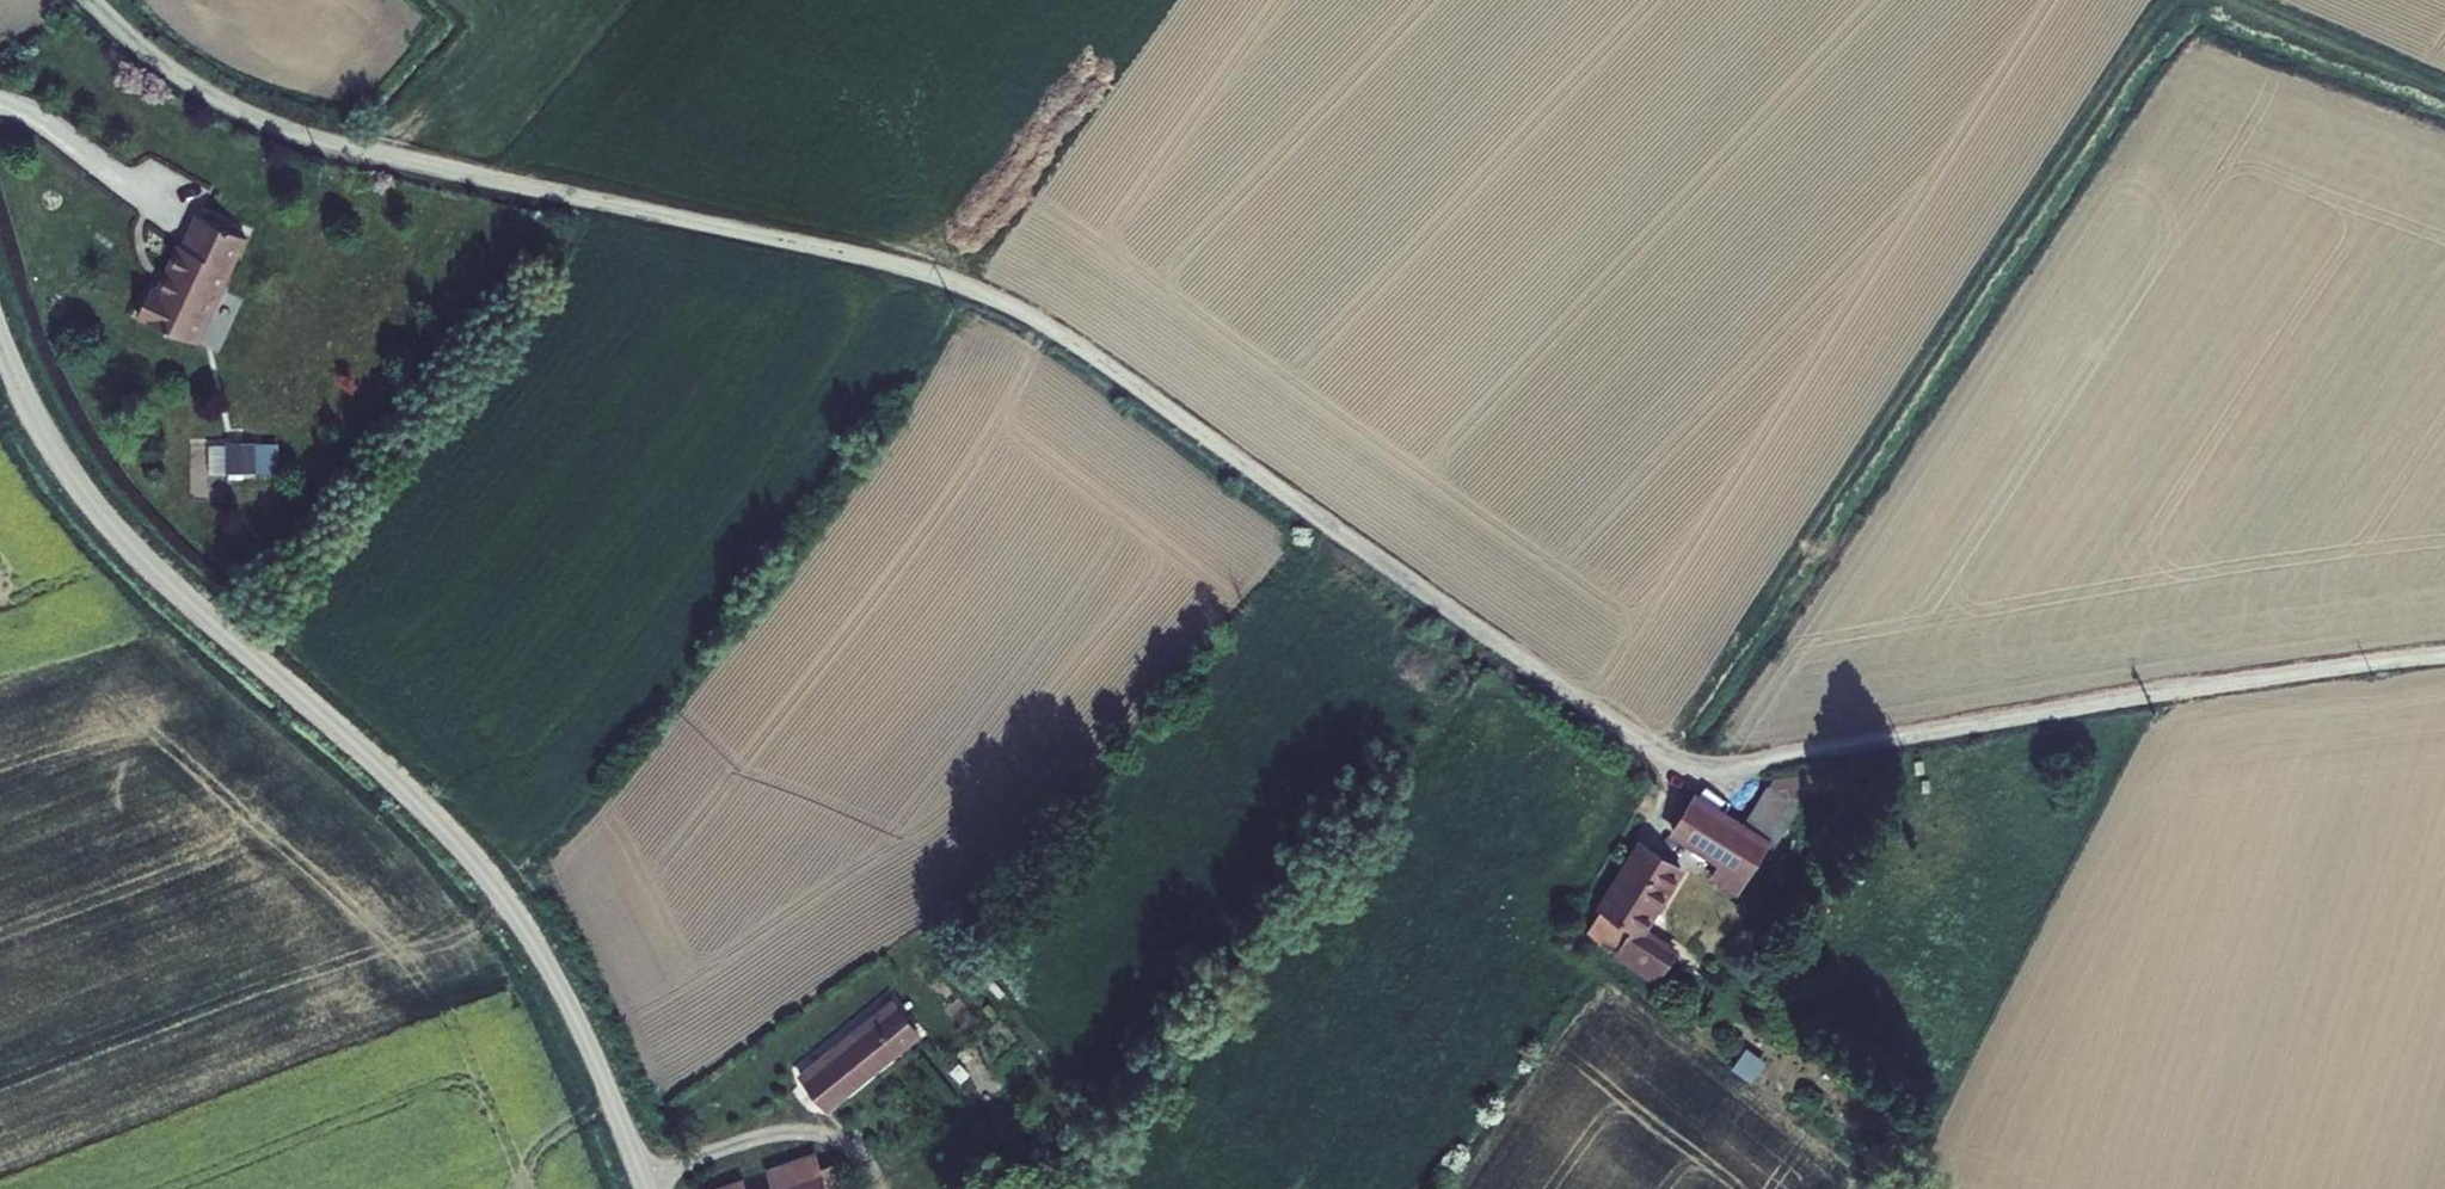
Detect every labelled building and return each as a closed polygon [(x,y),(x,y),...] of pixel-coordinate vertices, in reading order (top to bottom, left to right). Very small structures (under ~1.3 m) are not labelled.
[(148,289),(135,316),(194,343),(243,240),(197,218),(181,248),(178,246),(154,293),(148,289)] [(1823,787),(1827,767),(1754,775),(1722,823),(1674,789),(1651,823),(1697,855),(1689,866),(1714,884),(1745,839),(1752,843),(1788,791),(1823,787)] [(1614,921),(1656,860),(1622,832),(1575,901),(1587,911),(1576,928),(1630,967),(1636,959),(1645,963),(1653,948),(1614,921)] [(1676,1002),(1692,980),(1688,978),(1658,958),(1644,979),(1676,1002)] [(870,992),(782,1070),(805,1096),(893,1018),(870,992)] [(793,1143),(744,1161),(751,1180),(731,1188),(810,1188),(793,1143)] [(810,1188),(831,1188),(818,1151),(799,1158),(810,1188)] [(673,1186),(674,1188),(727,1188),(719,1169),(673,1186)]
